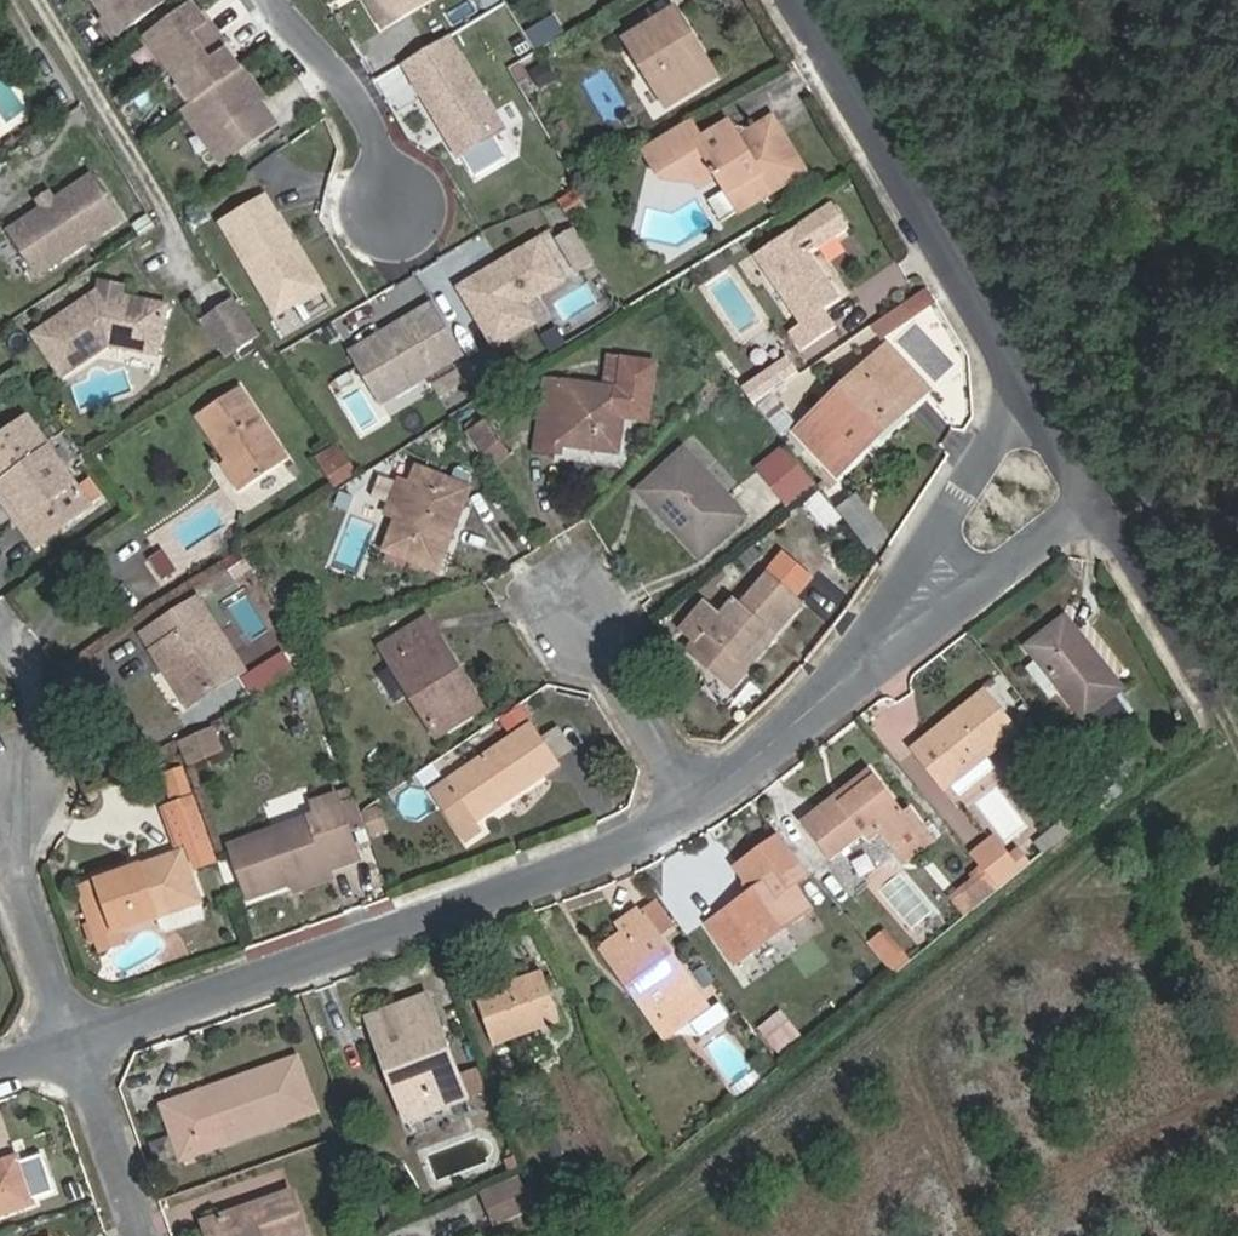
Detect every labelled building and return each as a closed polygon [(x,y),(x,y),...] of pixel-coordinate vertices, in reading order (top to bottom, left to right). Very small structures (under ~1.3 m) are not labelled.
[(171,0),(103,0),(98,3),(108,17),(104,20),(117,39),(171,0)] [(383,28),(431,0),(366,0),(383,28)] [(174,70),(223,35),(212,20),(209,22),(197,4),(147,40),(161,59),(164,56),(174,70)] [(673,8),(623,38),(664,105),(684,93),(678,85),(696,71),(673,32),(682,25),(673,8)] [(684,93),(714,75),(682,25),(673,32),(696,71),(678,85),(684,93)] [(193,104),(243,68),(231,52),(234,50),(223,35),(174,70),(184,84),(180,86),(193,104)] [(412,78),(458,51),(449,35),(403,62),(412,78)] [(504,129),(458,51),(412,78),(458,156),(504,129)] [(193,104),(191,105),(202,120),(196,125),(223,163),(245,147),(243,144),(277,119),(264,102),(269,99),(245,66),(243,68),(193,104)] [(699,183),(717,171),(738,201),(800,164),(770,118),(740,137),(732,123),(703,142),(682,155),(684,160),(699,183)] [(684,160),(682,155),(703,142),(689,120),(644,147),(664,173),(684,160)] [(738,201),(745,210),(806,173),(800,164),(738,201)] [(117,224),(91,184),(10,242),(39,282),(117,224)] [(322,288),(267,195),(223,221),(278,314),(322,288)] [(855,226),(838,201),(758,256),(802,324),(791,331),(804,352),(839,328),(826,309),(844,296),(816,253),(855,226)] [(522,304),(562,280),(538,240),(459,288),(493,346),(533,322),(522,304)] [(874,325),(884,338),(934,302),(927,289),(874,325)] [(39,339),(61,370),(65,377),(114,342),(162,356),(172,306),(156,302),(109,290),(39,339)] [(238,299),(205,320),(231,355),(260,333),(238,299)] [(381,404),(464,355),(433,304),(351,352),(381,404)] [(889,342),(799,425),(793,430),(838,479),(935,390),(889,342)] [(618,386),(542,380),(534,455),(554,458),(555,445),(619,451),(624,416),(649,417),(654,361),(621,357),(618,386)] [(295,457),(247,384),(199,416),(249,488),(295,457)] [(756,404),(782,438),(793,430),(799,425),(775,392),(756,404)] [(485,417),(470,427),(488,453),(501,444),(485,417)] [(92,511),(30,426),(0,447),(0,467),(8,478),(0,484),(0,489),(25,520),(37,512),(56,537),(92,511)] [(444,427),(427,438),(438,456),(455,445),(444,427)] [(751,513),(687,442),(634,489),(699,559),(751,513)] [(790,448),(764,468),(781,492),(809,472),(790,448)] [(474,484),(417,461),(381,554),(438,576),(474,484)] [(8,478),(0,467),(0,484),(8,478)] [(781,492),(792,506),(819,484),(809,472),(781,492)] [(858,493),(842,504),(870,544),(886,532),(858,493)] [(25,520),(44,545),(56,537),(37,512),(25,520)] [(720,611),(707,599),(681,627),(695,639),(690,646),(731,683),(746,668),(739,661),(769,630),(774,635),(804,602),(770,572),(742,604),(733,597),(720,611)] [(249,670),(204,597),(145,635),(189,706),(249,670)] [(1070,612),(1025,644),(1084,721),(1088,718),(1118,695),(1126,688),(1070,612)] [(488,705),(431,615),(382,646),(439,737),(488,705)] [(955,716),(916,745),(947,787),(1022,730),(995,695),(959,722),(955,716)] [(1088,718),(1100,734),(1129,711),(1118,695),(1088,718)] [(560,764),(533,723),(453,777),(480,815),(560,764)] [(193,760),(226,746),(217,724),(183,737),(193,760)] [(185,766),(168,773),(178,801),(196,795),(185,766)] [(841,793),(802,821),(831,860),(867,833),(874,842),(884,834),(906,865),(942,840),(918,808),(909,811),(879,772),(845,798),(841,793)] [(491,830),(480,815),(453,777),(434,789),(471,844),(491,830)] [(983,815),(1016,837),(1030,815),(997,793),(983,815)] [(202,870),(221,863),(196,795),(178,801),(167,805),(182,843),(192,839),(202,870)] [(308,806),(311,814),(234,842),(253,899),(361,861),(351,834),(341,804),(338,796),(308,806)] [(362,814),(356,798),(341,804),(351,834),(367,828),(364,818),(362,814)] [(392,831),(385,810),(364,818),(367,828),(371,838),(392,831)] [(1006,883),(1033,860),(1025,848),(1018,853),(1003,831),(979,849),(997,872),(1006,883)] [(182,851),(80,887),(99,948),(121,941),(123,932),(163,917),(169,930),(175,932),(208,920),(182,851)] [(816,909),(785,866),(706,923),(737,966),(740,964),(757,951),(816,909)] [(905,868),(883,883),(912,926),(935,910),(905,868)] [(979,874),(953,893),(968,914),(1006,883),(997,872),(985,882),(979,874)] [(682,963),(641,906),(615,924),(622,932),(602,946),(630,987),(641,979),(674,1026),(710,999),(685,964),(682,963)] [(740,964),(748,975),(765,964),(757,951),(740,964)] [(545,971),(479,994),(495,1044),(562,1020),(545,971)] [(630,987),(665,1033),(674,1026),(641,979),(630,987)] [(432,995),(367,1018),(405,1120),(469,1098),(464,1084),(457,1063),(432,995)] [(320,1111),(301,1056),(160,1106),(179,1162),(320,1111)] [(464,1084),(478,1079),(471,1058),(457,1063),(464,1084)] [(554,1122),(545,1128),(556,1152),(565,1148),(554,1122)] [(0,1162),(0,1216),(38,1203),(22,1155),(0,1162)] [(517,1178),(485,1189),(494,1221),(529,1209),(517,1178)] [(290,1190),(213,1218),(218,1235),(307,1235),(290,1190)]
